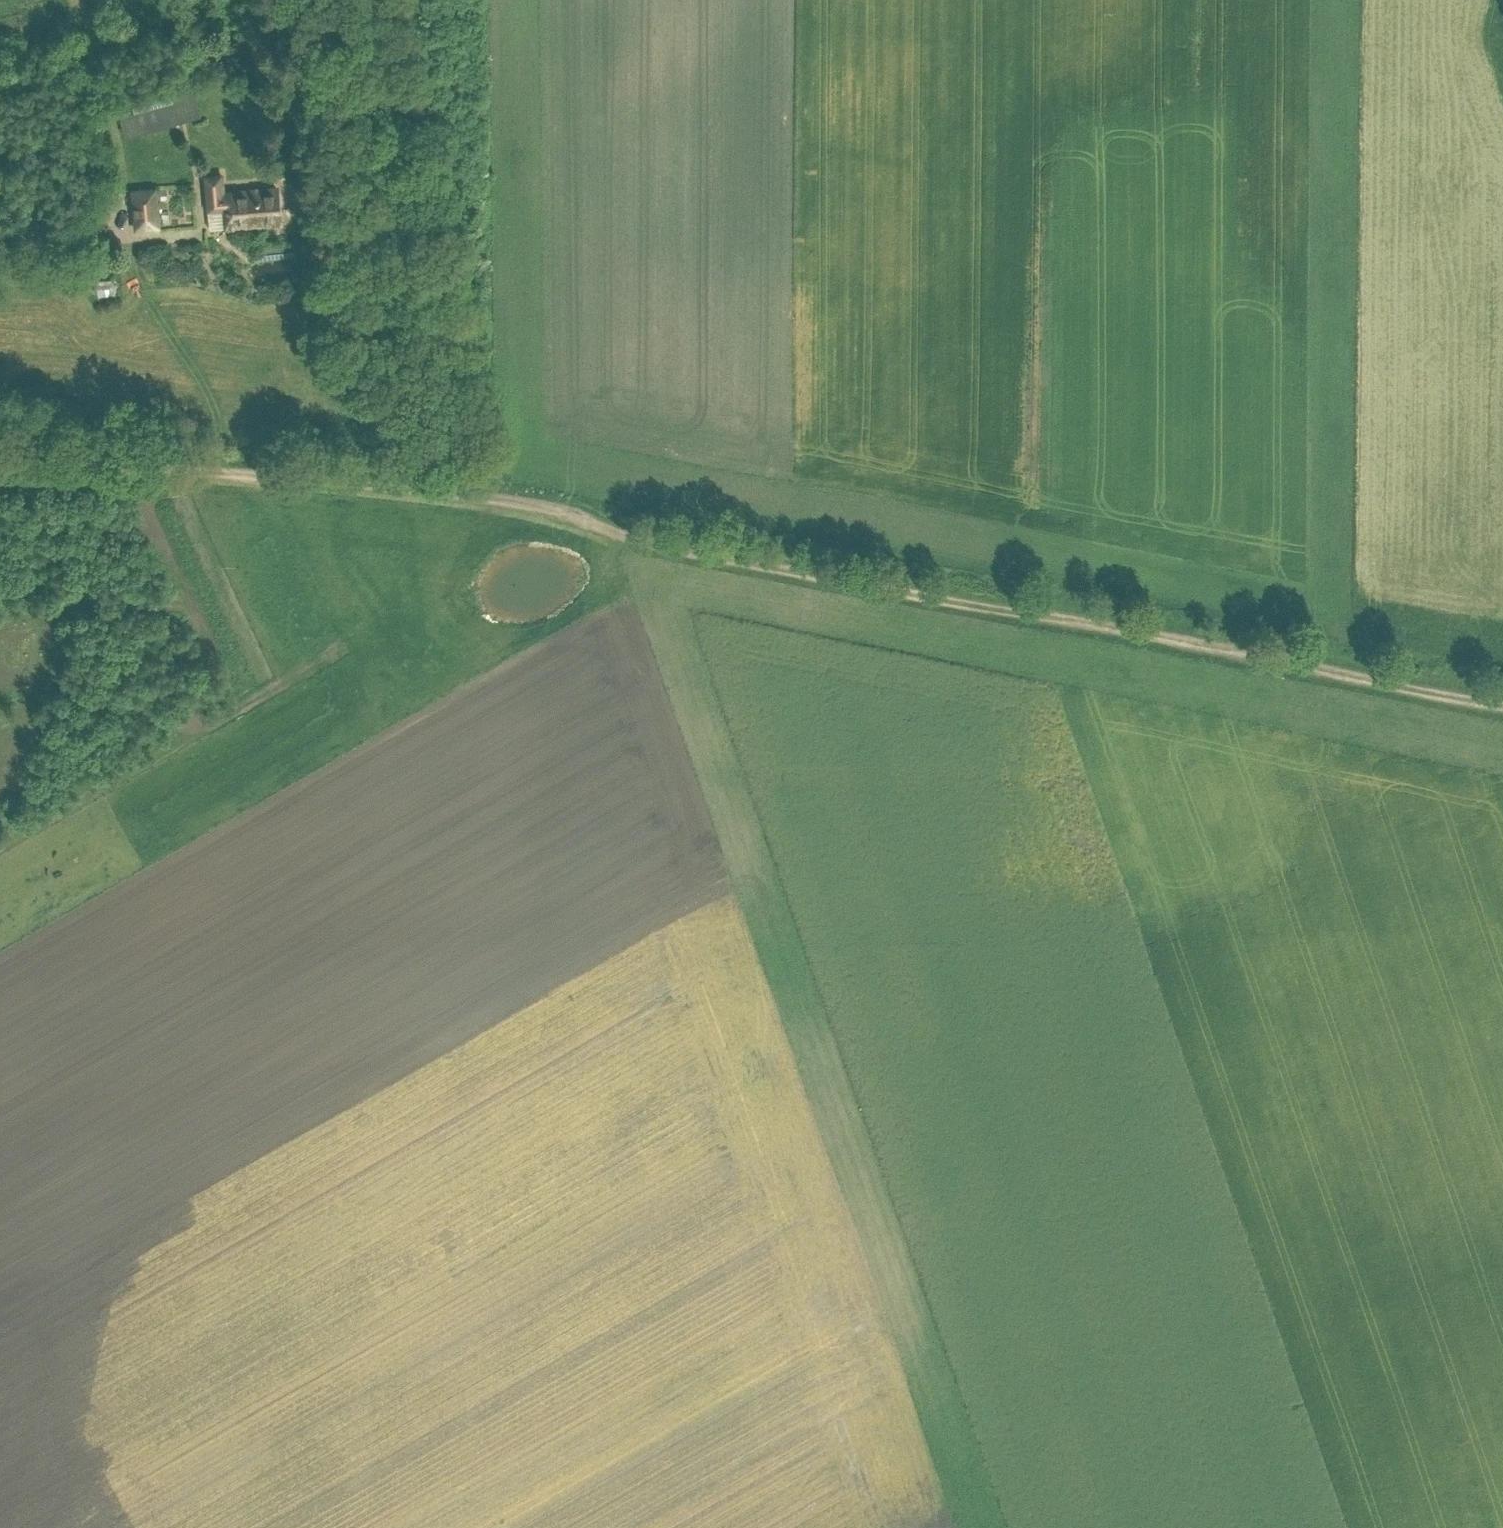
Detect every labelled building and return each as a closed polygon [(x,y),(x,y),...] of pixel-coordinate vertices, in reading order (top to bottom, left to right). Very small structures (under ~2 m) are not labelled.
[(178,121),(171,95),(132,106),(133,111),(139,132),(178,121)] [(207,182),(209,208),(223,206),(225,229),(282,224),(278,186),(226,191),(225,181),(207,182)] [(157,183),(131,186),(134,226),(161,224),(157,183)]
